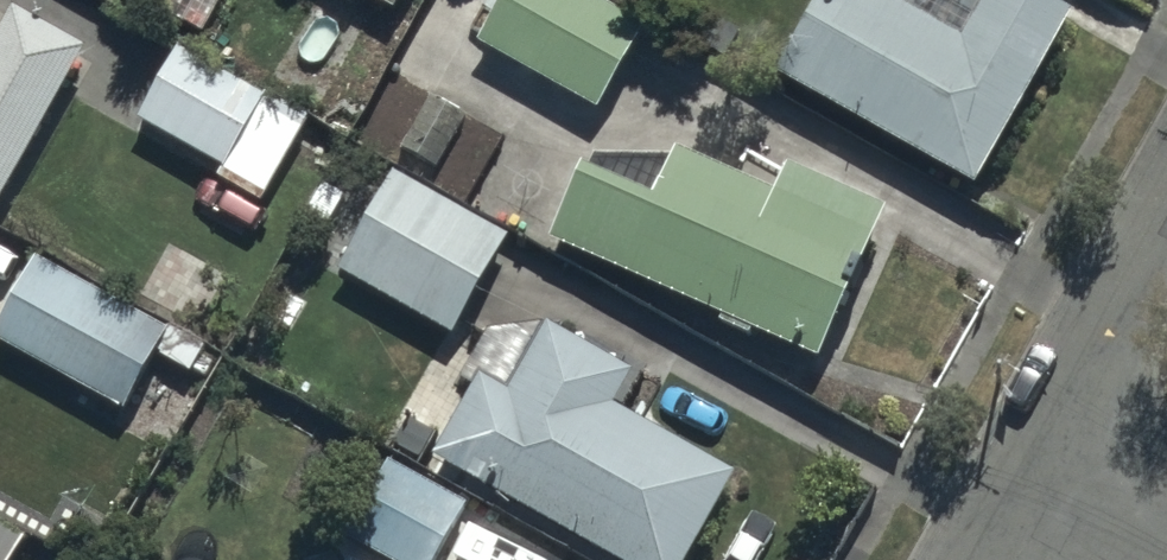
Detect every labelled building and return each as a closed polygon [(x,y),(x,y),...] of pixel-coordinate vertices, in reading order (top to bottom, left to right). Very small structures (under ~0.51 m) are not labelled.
[(572,0),(518,0),(486,57),(591,116),(636,36),(572,0)] [(789,97),(971,201),(1067,34),(1007,0),(999,0),(965,60),(859,0),(845,0),(789,97)] [(1,222),(89,70),(20,31),(0,66),(0,222),(1,222)] [(267,115),(189,71),(155,129),(233,174),(267,115)] [(813,370),(867,261),(685,171),(662,218),(599,186),(568,249),(813,370)] [(510,252),(406,192),(355,281),(459,340),(510,252)] [(161,354),(41,286),(7,345),(127,413),(161,354)] [(610,559),(691,559),(733,488),(612,419),(636,377),(566,337),(522,413),(500,400),(457,473),(610,559)] [(396,479),(358,545),(384,559),(452,559),(473,523),(396,479)] [(0,545),(0,559),(22,559),(23,558),(0,545)]
